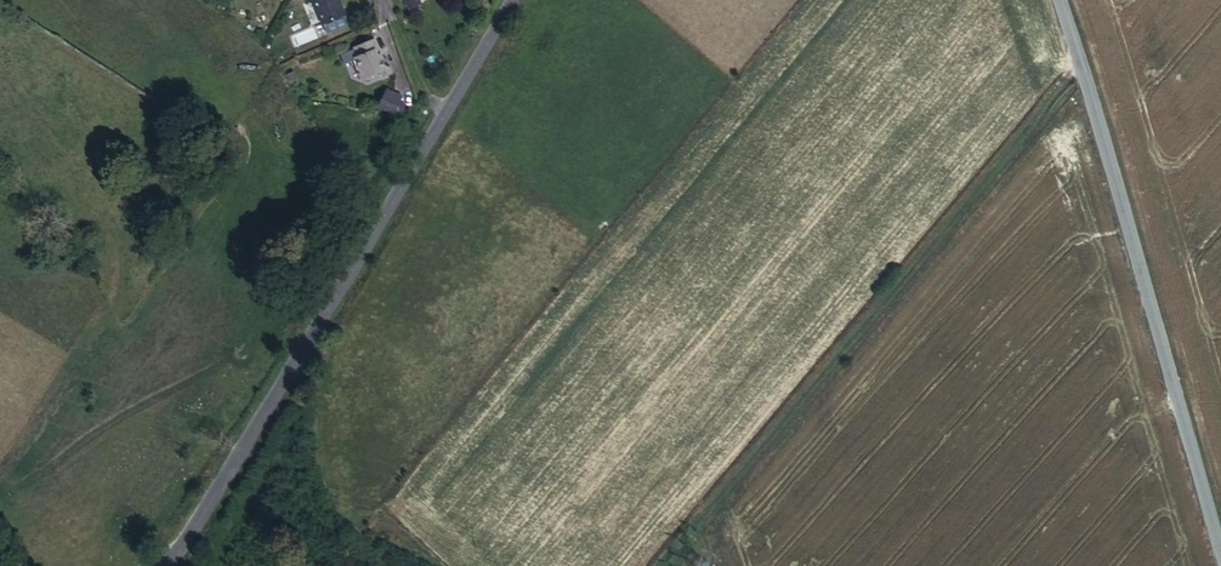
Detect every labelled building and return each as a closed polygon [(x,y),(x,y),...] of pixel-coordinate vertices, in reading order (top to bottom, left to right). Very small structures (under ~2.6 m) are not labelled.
[(336,0),(311,0),(320,21),(341,13),(336,0)] [(386,67),(373,37),(356,44),(360,55),(358,55),(363,68),(363,75),(366,76),(372,75),(381,72),(382,75),(391,72),(389,66),(386,67)] [(384,92),(380,113),(405,118),(410,97),(384,92)]
